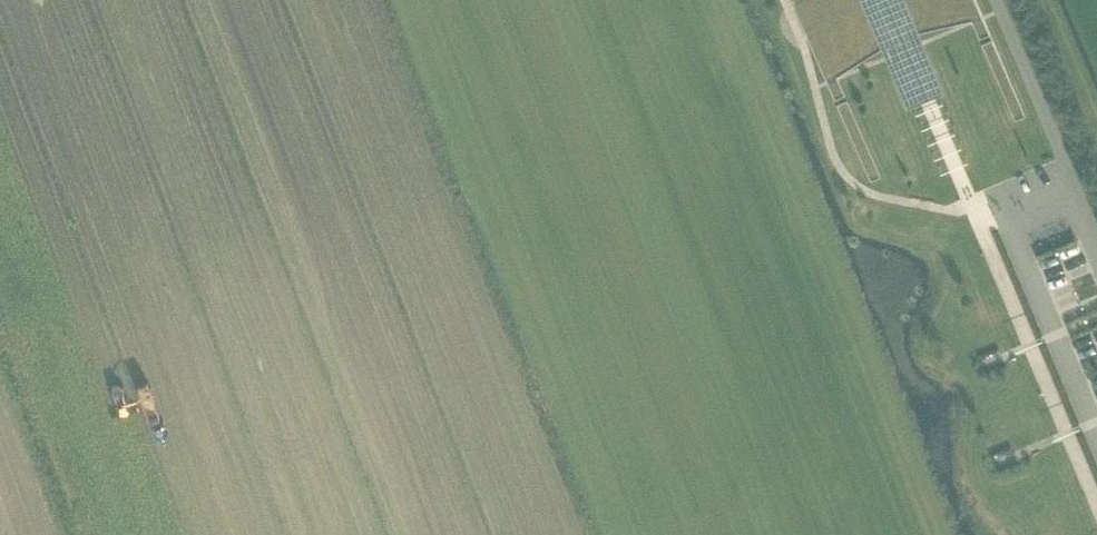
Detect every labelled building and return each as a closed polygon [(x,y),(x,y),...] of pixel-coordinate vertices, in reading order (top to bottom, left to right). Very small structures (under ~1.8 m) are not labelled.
[(830,79),(832,78),(829,71),(881,38),(877,28),(886,24),(890,33),(905,26),(901,18),(911,14),(915,23),(976,10),(979,17),(980,16),(974,0),(797,0),(830,79)]
